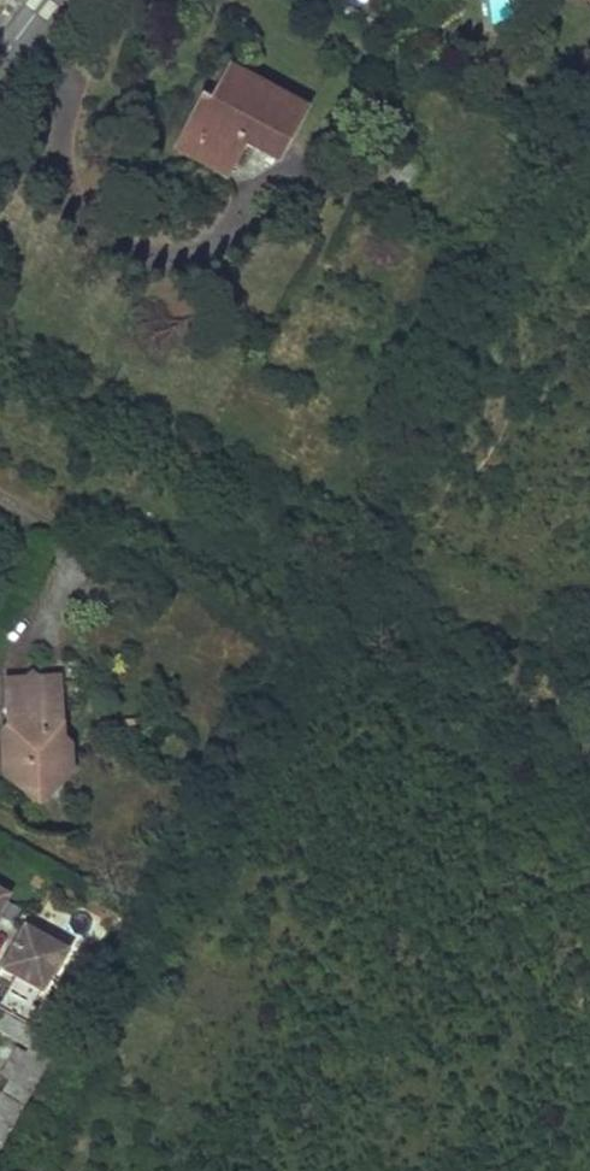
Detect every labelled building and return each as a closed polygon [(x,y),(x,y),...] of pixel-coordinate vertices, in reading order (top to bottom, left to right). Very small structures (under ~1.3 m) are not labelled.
[(203,93),(184,129),(230,154),(242,135),(279,153),(305,102),(230,61),(211,97),(203,93)] [(230,154),(184,129),(174,144),(221,170),(230,154)] [(7,730),(7,737),(5,741),(4,743),(2,748),(1,752),(1,756),(1,763),(2,768),(4,772),(6,777),(10,781),(14,785),(19,788),(25,790),(30,792),(38,791),(45,790),(51,788),(58,783),(62,779),(66,773),(68,767),(69,759),(68,752),(67,746),(63,739),(60,735),(57,674),(36,676),(35,674),(34,672),(32,671),(30,671),(28,672),(27,673),(25,674),(25,676),(4,677),(7,730)] [(132,739),(132,718),(120,718),(121,739),(132,739)] [(25,927),(1,968),(15,976),(0,1002),(0,1011),(5,1013),(27,1026),(46,992),(41,990),(64,948),(25,927)] [(5,1013),(0,1022),(0,1027),(31,1045),(38,1033),(27,1026),(5,1013)] [(27,1052),(48,1064),(51,1057),(31,1045),(27,1052)] [(1,1150),(48,1064),(27,1052),(18,1047),(1,1077),(8,1081),(0,1096),(0,1151),(1,1150)]
